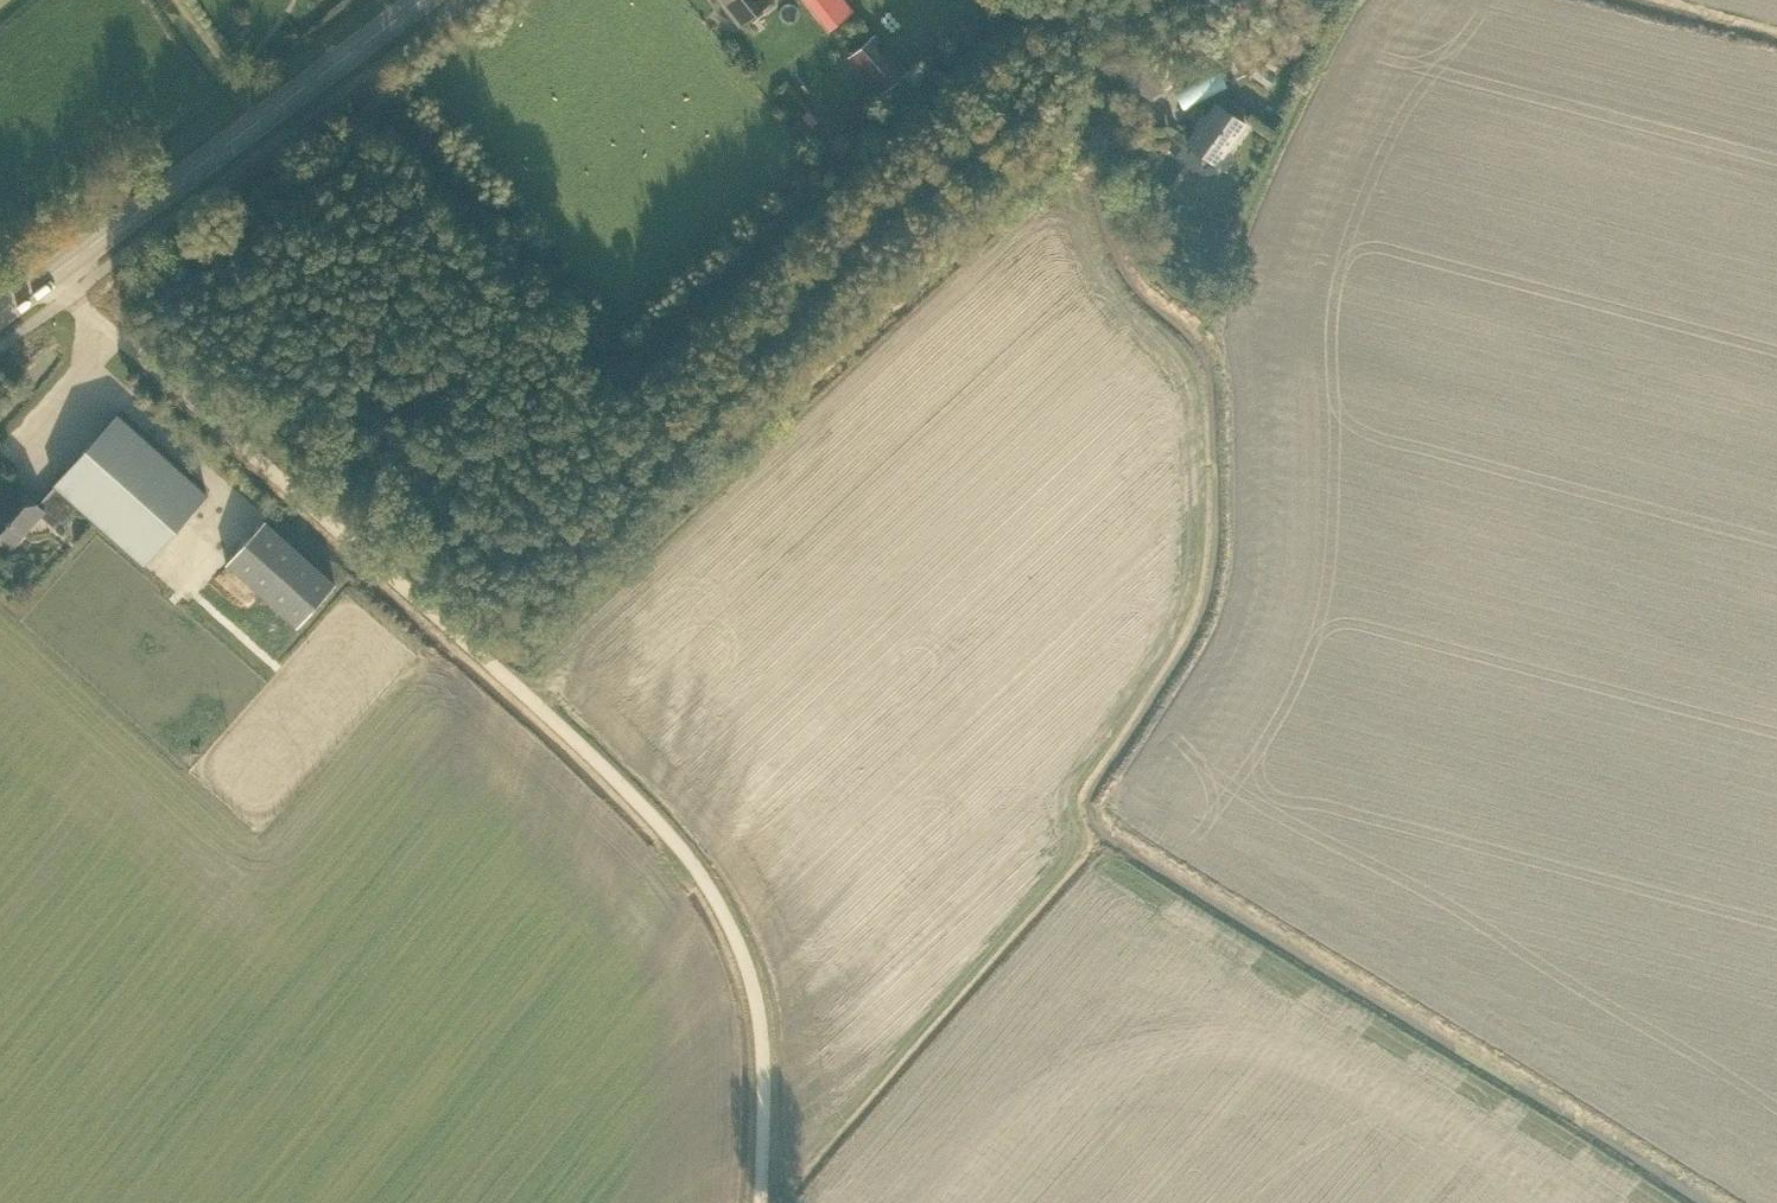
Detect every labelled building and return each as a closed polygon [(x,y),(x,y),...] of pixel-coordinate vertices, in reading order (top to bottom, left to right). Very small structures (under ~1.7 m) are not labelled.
[(740,25),(770,0),(720,0),(740,25)] [(817,15),(835,0),(805,0),(817,15)] [(874,34),(848,57),(880,94),(919,60),(909,50),(897,60),(874,34)] [(1184,109),(1226,87),(1214,64),(1172,87),(1184,109)] [(853,72),(842,82),(860,103),(871,93),(853,72)] [(1216,164),(1246,123),(1215,100),(1185,142),(1216,164)] [(810,109),(789,125),(799,137),(819,120),(810,109)] [(57,528),(77,505),(144,564),(207,493),(117,413),(54,484),(55,486),(38,505),(13,482),(0,497),(0,500),(2,501),(0,504),(0,538),(11,547),(41,514),(57,528)] [(297,626),(336,584),(265,520),(226,563),(297,626)]
